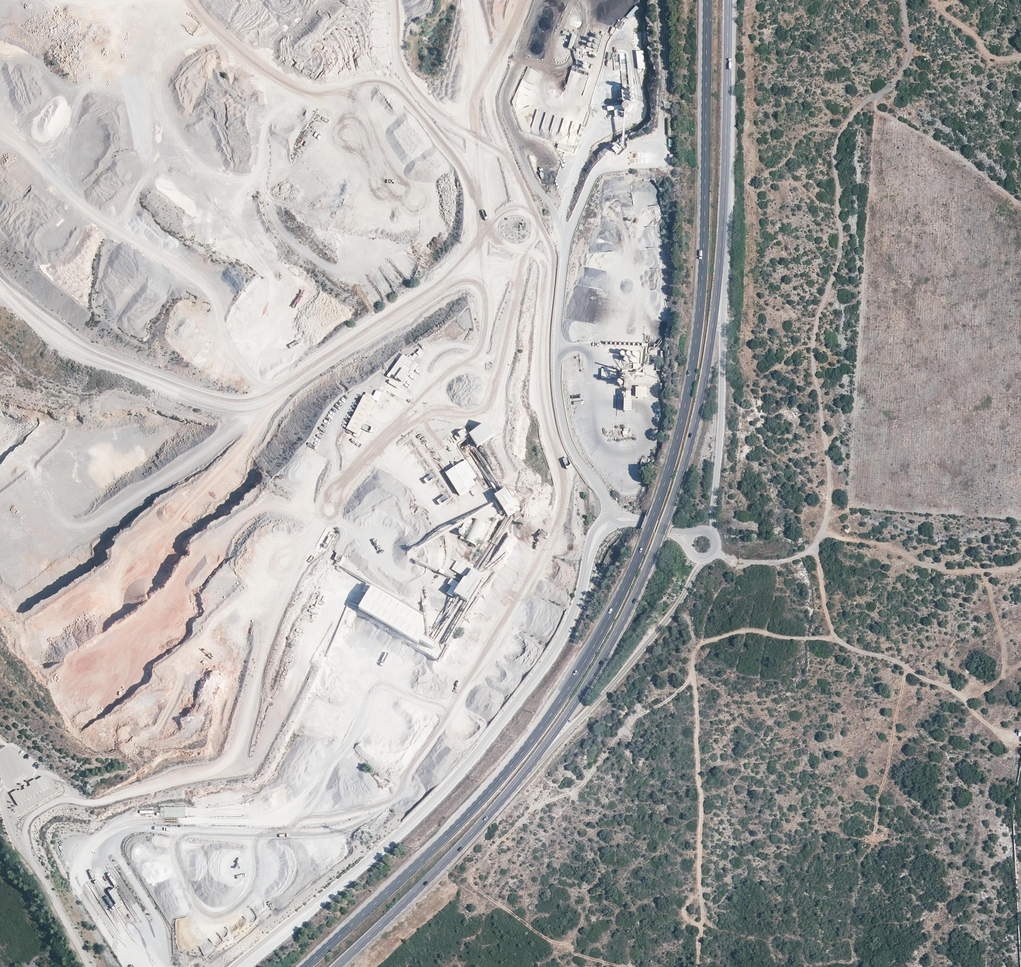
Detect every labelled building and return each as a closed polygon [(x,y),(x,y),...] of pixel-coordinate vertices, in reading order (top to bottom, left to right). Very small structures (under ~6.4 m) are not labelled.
[(629,18),(638,8),(636,6),(627,16),(629,18)] [(571,49),(576,34),(572,33),(568,48),(571,49)] [(644,50),(637,50),(637,69),(645,69),(644,50)] [(533,90),(538,71),(526,67),(521,86),(533,90)] [(630,89),(622,89),(622,101),(630,101),(630,89)] [(614,152),(612,147),(616,145),(615,143),(602,148),(605,155),(614,152)] [(558,144),(557,149),(573,154),(575,149),(558,144)] [(623,230),(589,231),(590,256),(585,256),(585,264),(589,264),(589,270),(615,269),(614,250),(623,250),(623,230)] [(409,358),(403,354),(388,374),(400,382),(419,356),(413,353),(409,358)] [(601,378),(617,378),(617,369),(601,368),(601,378)] [(346,431),(359,437),(375,403),(363,397),(346,431)] [(411,410),(417,401),(413,398),(407,407),(411,410)] [(486,421),(469,432),(478,447),(495,436),(486,421)] [(459,444),(467,439),(464,432),(458,436),(458,438),(456,439),(459,444)] [(408,442),(400,449),(403,453),(412,446),(408,442)] [(458,495),(475,485),(462,463),(446,474),(458,495)] [(533,485),(539,488),(547,474),(541,470),(533,485)] [(374,495),(380,489),(376,486),(371,492),(374,495)] [(504,512),(516,505),(506,489),(495,496),(504,512)] [(439,503),(448,498),(446,494),(437,499),(439,503)] [(464,540),(476,546),(487,525),(474,519),(464,540)] [(454,594),(467,602),(484,576),(460,562),(454,571),(464,577),(454,594)] [(561,563),(558,568),(555,573),(558,575),(562,569),(564,570),(566,567),(561,563)] [(374,592),(360,614),(426,652),(429,647),(420,642),(423,637),(430,642),(428,626),(374,592)] [(426,652),(360,614),(360,615),(423,655),(426,652)] [(423,637),(420,642),(429,647),(430,644),(430,642),(423,637)] [(19,790),(12,794),(20,806),(45,791),(38,778),(32,782),(34,785),(30,787),(28,785),(26,786),(28,789),(25,791),(23,789),(20,791),(19,790)] [(310,828),(330,816),(326,809),(313,818),(310,814),(304,817),(310,828)] [(118,911),(125,907),(117,894),(119,893),(117,890),(110,894),(119,907),(116,908),(118,911)]
